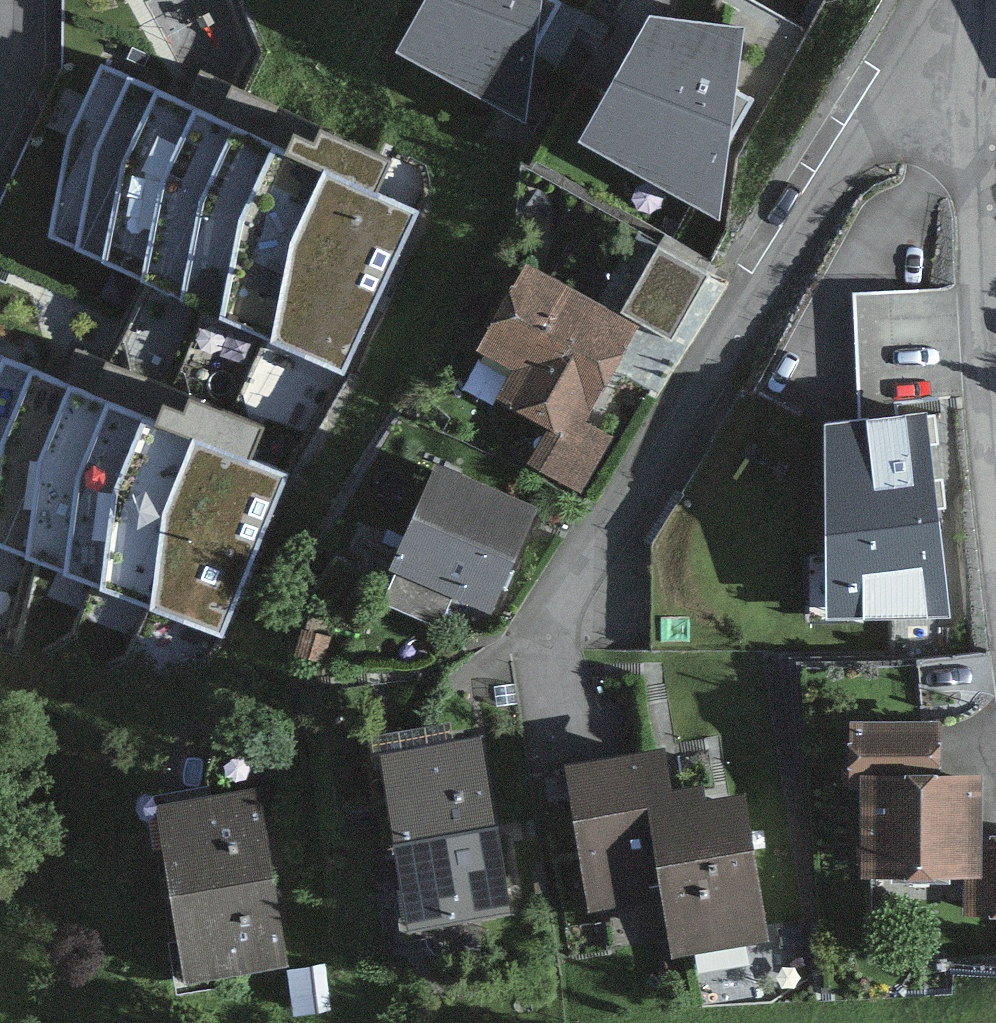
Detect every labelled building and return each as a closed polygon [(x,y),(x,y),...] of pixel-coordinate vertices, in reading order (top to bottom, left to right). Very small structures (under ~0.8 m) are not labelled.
[(404,56),(522,114),(536,0),(435,0),(404,56)] [(741,36),(653,26),(587,143),(717,212),(741,36)] [(414,211),(102,69),(73,130),(53,234),(343,366),(414,211)] [(581,402),(630,316),(516,252),(473,330),(511,351),(493,383),(545,412),(523,451),(587,487),(622,425),(581,402)] [(0,361),(0,539),(219,627),(281,473),(0,361)] [(946,616),(933,412),(829,425),(830,617),(946,616)] [(509,593),(541,511),(421,465),(389,547),(509,593)] [(995,908),(995,811),(979,812),(976,692),(873,694),(873,722),(849,722),(849,754),(871,754),(873,880),(963,878),(963,908),(995,908)] [(366,746),(381,830),(496,809),(480,725),(366,746)] [(594,900),(669,889),(657,810),(666,809),(658,757),(574,769),(594,900)] [(163,880),(274,863),(261,780),(151,796),(163,880)] [(736,799),(666,809),(657,810),(669,889),(677,944),(756,933),(736,799)] [(381,830),(397,913),(511,892),(496,809),(381,830)] [(175,963),(286,947),(274,863),(163,880),(175,963)]
